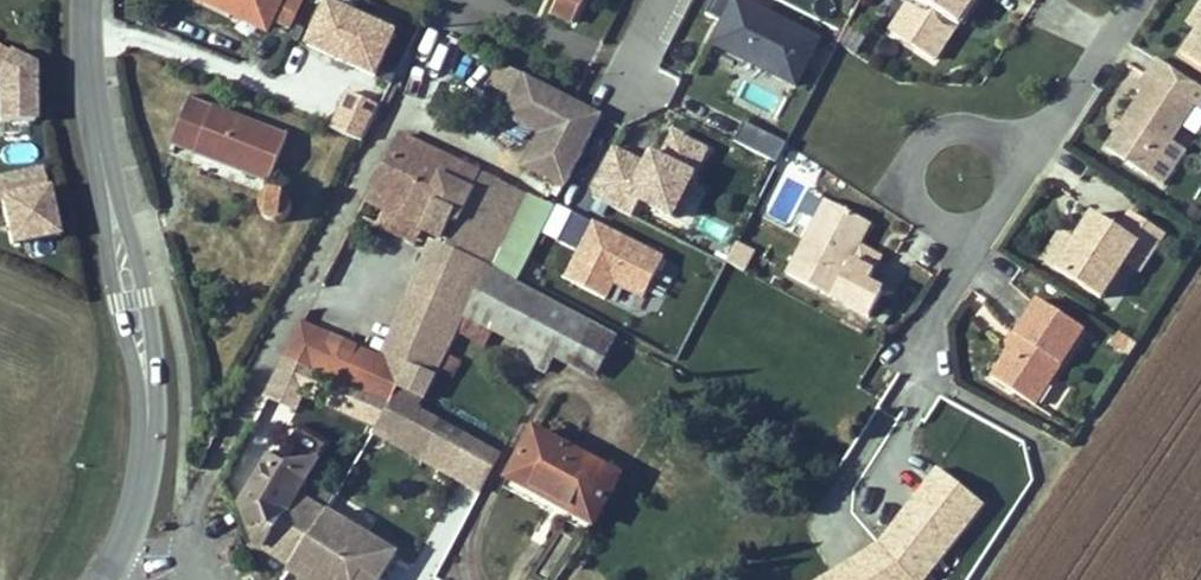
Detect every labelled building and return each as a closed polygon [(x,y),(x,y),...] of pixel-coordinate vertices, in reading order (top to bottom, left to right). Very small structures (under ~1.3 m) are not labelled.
[(271,27),(272,24),(289,32),(303,0),(202,0),(234,15),(269,31),(271,27)] [(302,46),(378,77),(398,28),(327,0),(321,0),(302,46)] [(552,13),(573,23),(585,0),(559,0),(552,13)] [(758,0),(724,0),(705,38),(789,80),(815,29),(758,0)] [(890,25),(934,53),(969,0),(906,0),(890,25)] [(1183,28),(1191,33),(1200,18),(1200,0),(1183,28)] [(1191,33),(1177,55),(1200,70),(1200,18),(1191,33)] [(0,46),(0,121),(5,121),(4,140),(27,140),(23,119),(30,121),(28,60),(0,46)] [(520,168),(564,189),(601,111),(499,63),(488,85),(510,96),(500,116),(536,134),(520,168)] [(1194,104),(1147,75),(1138,89),(1141,92),(1107,148),(1148,175),(1194,104)] [(345,89),(330,128),(363,142),(378,103),(345,89)] [(193,100),(176,146),(272,184),(290,139),(193,100)] [(773,163),(783,145),(742,124),(733,142),(773,163)] [(649,161),(612,143),(588,189),(591,197),(626,215),(635,198),(675,218),(711,147),(667,125),(649,161)] [(1,199),(8,243),(53,234),(42,169),(0,177),(0,199),(1,199)] [(283,195),(277,194),(275,194),(270,196),(266,200),(263,205),(262,211),(263,217),(266,221),(275,227),(281,227),(286,226),(291,222),(294,217),(295,212),(295,206),(292,201),(288,197),(283,195)] [(823,202),(784,274),(828,299),(868,228),(823,202)] [(662,253),(575,209),(562,237),(579,246),(563,277),(599,295),(608,277),(641,293),(662,253)] [(1138,244),(1152,253),(1164,236),(1129,213),(1118,230),(1091,213),(1055,268),(1101,299),(1126,261),(1138,244)] [(719,251),(731,227),(704,214),(692,238),(719,251)] [(728,262),(746,269),(754,248),(736,241),(728,262)] [(1126,261),(1141,271),(1152,253),(1138,244),(1126,261)] [(451,305),(470,260),(439,247),(419,291),(451,305)] [(388,363),(355,348),(341,384),(388,404),(390,405),(393,400),(409,365),(436,377),(490,269),(470,260),(451,305),(419,291),(388,363)] [(1126,265),(1102,297),(1111,304),(1135,272),(1126,265)] [(856,282),(842,308),(865,319),(878,294),(856,282)] [(612,289),(609,305),(642,312),(645,295),(612,289)] [(1015,341),(990,380),(1033,408),(1082,331),(1036,301),(1011,339),(1015,341)] [(545,371),(556,351),(525,335),(514,355),(545,371)] [(0,374),(0,407),(11,378),(0,374)] [(472,393),(461,425),(501,439),(512,407),(472,393)] [(343,406),(329,399),(321,414),(335,422),(343,406)] [(388,404),(385,411),(413,423),(418,414),(393,400),(390,405),(388,404)] [(430,436),(492,469),(500,455),(438,421),(430,436)] [(256,544),(265,550),(298,497),(306,483),(318,462),(313,459),(323,443),(299,430),(290,445),(297,449),(285,470),(269,461),(242,506),(256,544)] [(617,477),(535,432),(504,489),(587,533),(617,477)] [(985,504),(938,465),(869,548),(811,579),(922,579),(985,504)] [(324,493),(306,483),(298,497),(314,507),(324,493)] [(265,550),(292,567),(326,511),(334,498),(324,493),(314,507),(298,497),(265,550)] [(326,511),(292,567),(313,579),(380,579),(396,555),(326,511)]
